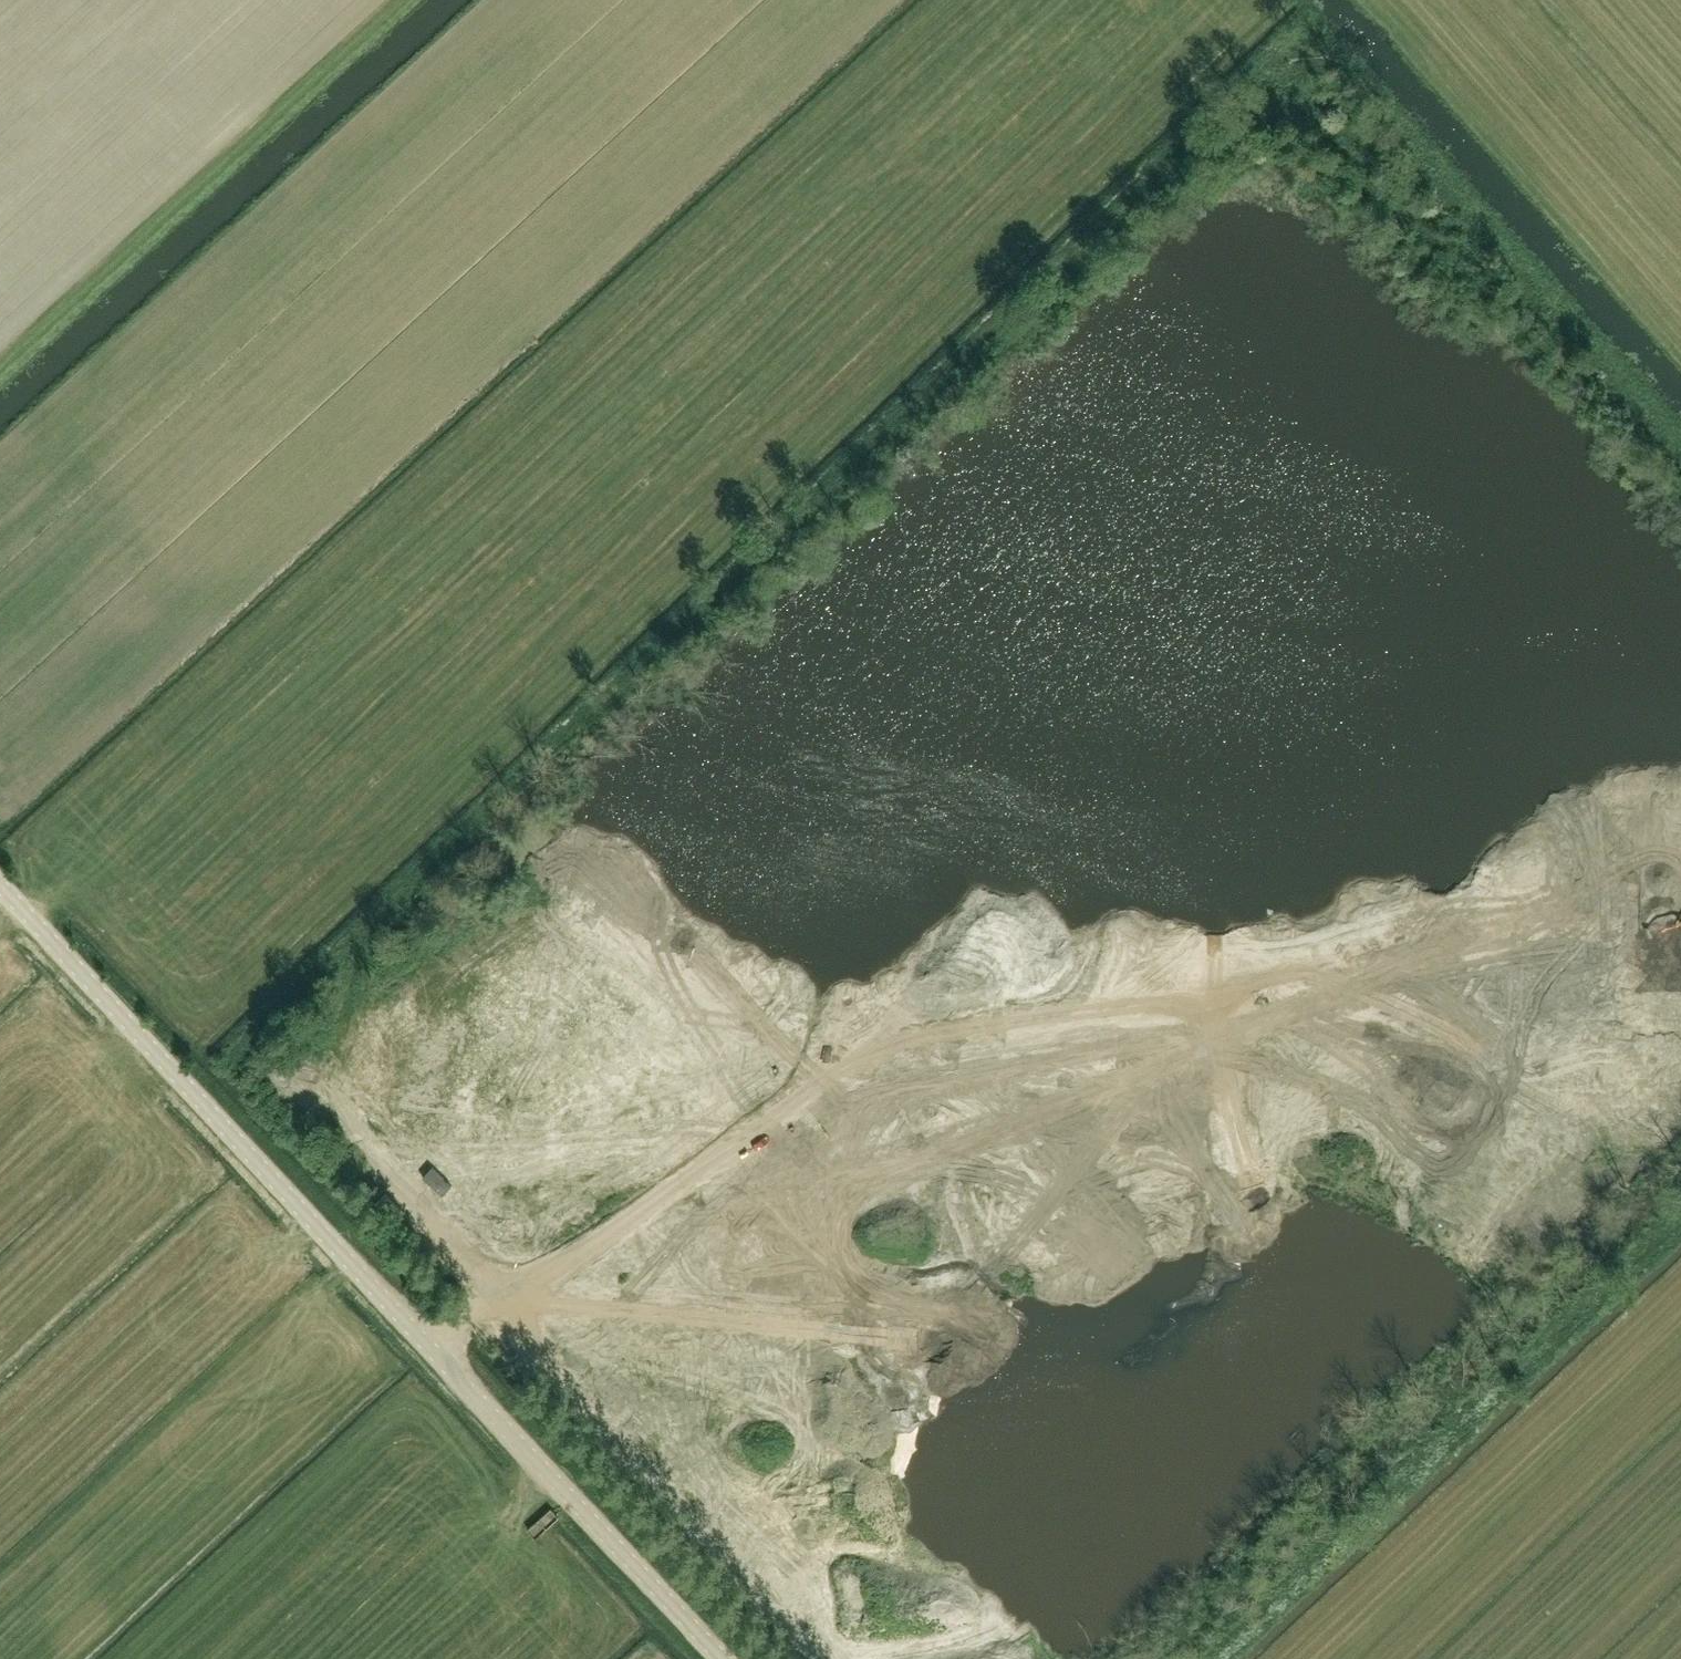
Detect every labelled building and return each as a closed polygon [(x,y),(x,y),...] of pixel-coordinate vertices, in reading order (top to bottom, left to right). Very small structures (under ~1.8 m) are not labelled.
[(79,958),(88,947),(75,937),(67,948),(79,958)] [(592,1022),(542,1052),(555,1072),(604,1042),(592,1022)] [(460,1127),(444,1139),(453,1150),(468,1138),(460,1127)]
